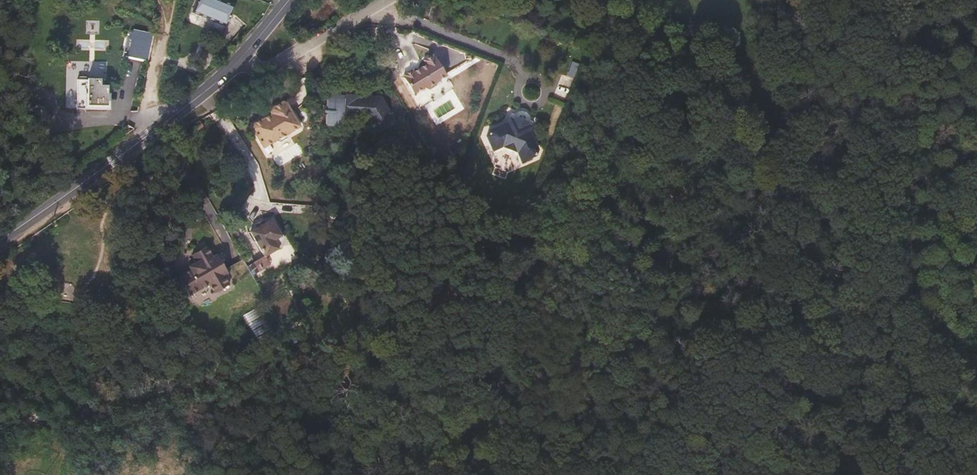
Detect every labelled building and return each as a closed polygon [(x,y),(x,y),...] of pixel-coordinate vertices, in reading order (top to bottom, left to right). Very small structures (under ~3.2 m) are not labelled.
[(235,6),(219,0),(198,0),(193,12),(227,26),(235,6)] [(300,27),(296,21),(291,24),(295,30),(300,27)] [(148,60),(153,34),(132,30),(128,56),(148,60)] [(413,79),(411,78),(410,76),(401,81),(402,85),(412,101),(423,95),(424,96),(426,96),(435,91),(435,87),(445,81),(433,62),(432,62),(430,60),(421,66),(424,70),(415,75),(416,77),(413,79)] [(90,107),(109,107),(108,85),(96,84),(95,79),(90,80),(90,107)] [(90,107),(90,80),(78,80),(78,107),(90,107)] [(386,113),(387,90),(326,89),(325,121),(344,122),(344,112),(386,113)] [(286,138),(297,131),(282,108),(278,107),(267,115),(266,119),(267,120),(258,126),(257,126),(249,132),(248,136),(261,155),(273,147),(278,148),(284,144),(286,138)] [(523,127),(527,128),(529,124),(525,122),(525,118),(523,116),(520,114),(518,113),(513,114),(510,117),(506,115),(504,120),(508,122),(510,120),(523,125),(523,127)] [(525,133),(527,128),(523,127),(523,125),(510,120),(508,122),(504,120),(503,124),(486,132),(484,139),(490,153),(501,148),(512,152),(521,162),(532,157),(534,153),(525,133)] [(207,136),(203,128),(193,134),(197,141),(207,136)] [(515,164),(521,162),(512,152),(501,148),(490,153),(492,156),(502,153),(509,156),(515,164)] [(273,218),(252,231),(265,254),(281,245),(277,240),(284,236),(273,218)] [(265,254),(249,264),(257,276),(270,269),(270,261),(265,254)] [(199,278),(181,289),(190,305),(209,294),(215,304),(228,296),(223,287),(228,284),(227,282),(243,273),(235,258),(217,269),(215,266),(212,268),(206,258),(192,266),(199,278)] [(255,311),(244,317),(257,341),(268,335),(255,311)] [(32,403),(27,411),(31,414),(28,418),(34,422),(36,418),(40,421),(46,412),(32,403)]
